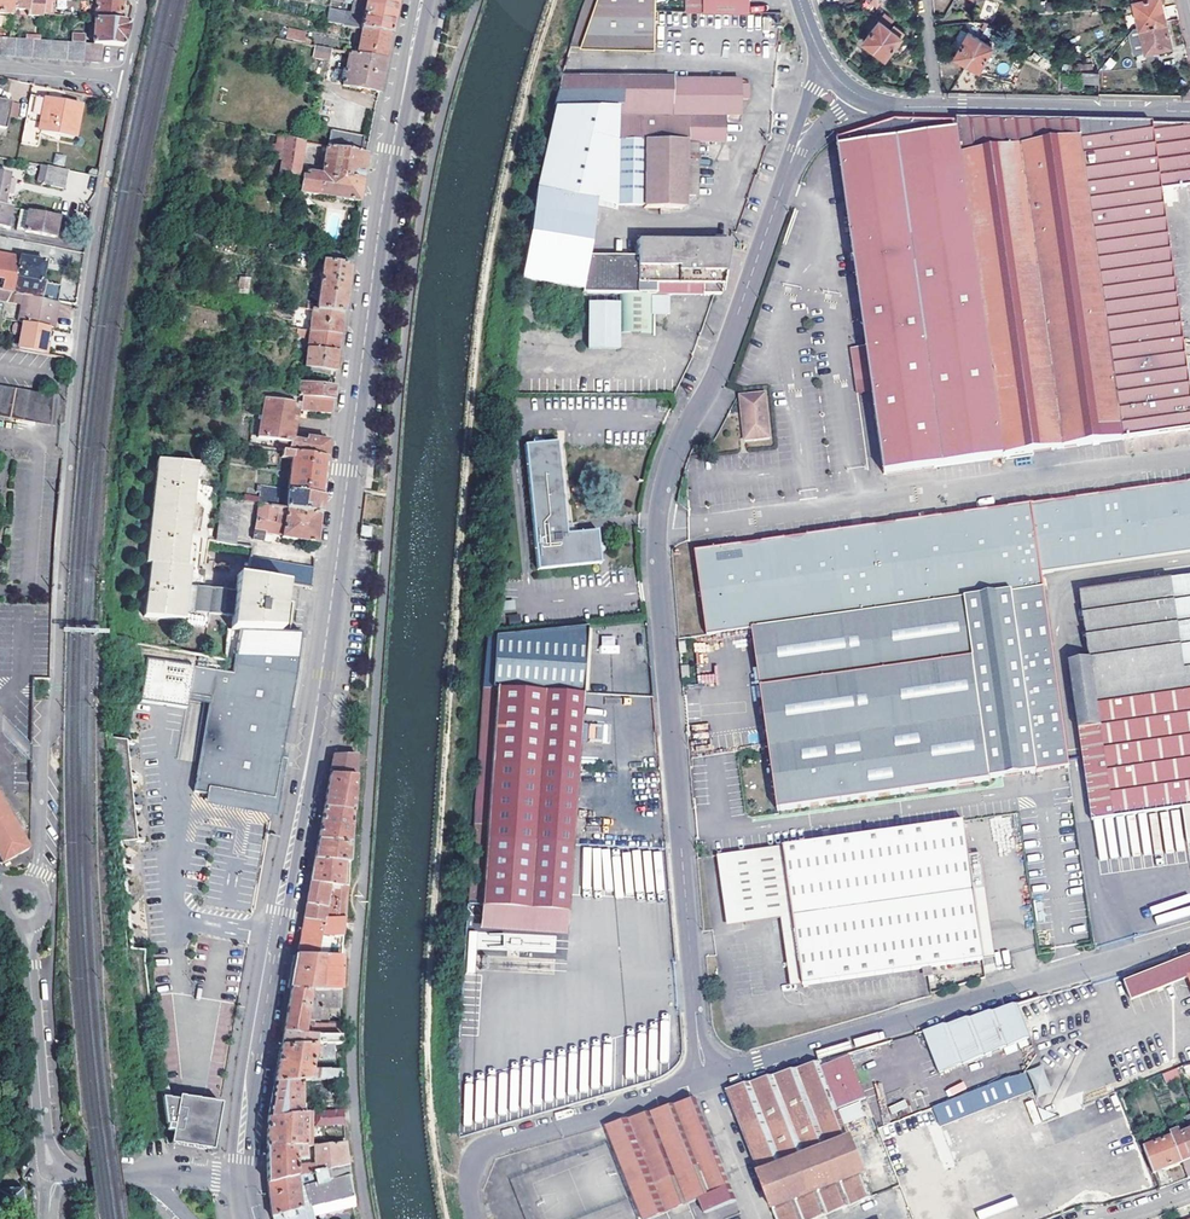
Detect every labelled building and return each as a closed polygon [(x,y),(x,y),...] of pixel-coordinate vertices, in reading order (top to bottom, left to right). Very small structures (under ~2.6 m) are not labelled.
[(13,17),(14,10),(15,0),(0,0),(0,16),(13,17)] [(42,17),(42,14),(45,14),(46,0),(15,0),(14,10),(29,11),(29,16),(42,17)] [(45,14),(52,15),(54,0),(53,0),(46,0),(45,14)] [(124,1),(113,0),(97,0),(95,19),(121,22),(124,1)] [(353,3),(365,2),(362,16),(337,11),(337,14),(335,23),(362,28),(390,34),(393,22),(395,14),(397,2),(389,0),(354,0),(353,3)] [(581,11),(655,12),(655,0),(585,0),(581,11)] [(687,12),(748,13),(748,0),(688,0),(687,12)] [(1136,14),(1166,7),(1165,3),(1162,4),(1161,0),(1134,0),(1133,0),(1136,14)] [(1037,4),(1038,14),(1048,13),(1047,3),(1037,4)] [(1166,7),(1136,14),(1139,27),(1166,21),(1163,10),(1167,9),(1166,7)] [(655,12),(581,11),(570,46),(655,47),(655,30),(655,12)] [(327,12),(325,21),(335,23),(337,14),(327,12)] [(94,45),(102,45),(124,46),(127,35),(130,23),(121,22),(95,19),(93,45),(94,45)] [(863,42),(874,49),(890,28),(879,20),(863,42)] [(1145,52),(1147,52),(1157,50),(1171,46),(1166,21),(1139,27),(1145,52)] [(891,29),(890,28),(874,49),(885,58),(904,32),(894,24),(891,29)] [(362,28),(357,54),(385,59),(388,49),(390,34),(362,28)] [(285,40),(303,43),(305,33),(287,29),(285,40)] [(961,64),(964,65),(966,63),(980,39),(968,32),(954,56),(963,61),(961,64)] [(1138,33),(1130,34),(1133,56),(1141,55),(1138,33)] [(77,44),(84,44),(84,36),(72,35),(71,43),(77,44)] [(6,39),(5,57),(14,58),(15,39),(6,39)] [(15,39),(14,58),(22,58),(23,40),(15,39)] [(992,46),(980,39),(966,63),(978,70),(992,46)] [(26,40),(23,40),(22,58),(31,59),(32,40),(26,40)] [(32,40),(31,59),(40,59),(41,41),(40,41),(36,41),(32,40)] [(50,42),(41,41),(40,59),(49,60),(50,42)] [(50,42),(49,60),(51,60),(57,61),(59,42),(50,42)] [(67,43),(59,42),(57,61),(65,61),(67,43)] [(67,43),(65,61),(75,62),(77,44),(71,43),(67,43)] [(84,44),(77,44),(75,62),(84,62),(85,44),(84,44)] [(85,44),(84,62),(92,63),(94,45),(93,45),(85,44)] [(102,45),(94,45),(92,63),(101,63),(102,45)] [(312,57),(328,61),(330,48),(314,45),(312,57)] [(1131,53),(1124,47),(1117,55),(1124,61),(1131,53)] [(385,59),(357,54),(349,52),(342,86),(379,93),(385,59)] [(1098,82),(1097,70),(1081,72),(1081,83),(1098,82)] [(683,142),(696,142),(721,142),(721,128),(721,118),(738,118),(739,101),(747,100),(748,85),(739,85),(739,80),(560,77),(531,205),(533,205),(592,205),(644,205),(643,207),(683,208),(683,196),(683,170),(683,142)] [(80,105),(31,95),(21,145),(36,148),(39,136),(41,136),(42,131),(73,138),(80,105)] [(0,101),(0,128),(6,129),(11,103),(0,101)] [(1002,123),(967,122),(933,121),(933,136),(921,136),(921,122),(907,121),(895,122),(884,125),(836,139),(847,221),(864,346),(848,347),(855,393),(871,391),(882,474),(1038,452),(1189,430),(1189,397),(1186,367),(1172,270),(1167,234),(1162,198),(1161,189),(1189,185),(1189,126),(1002,123)] [(933,136),(933,121),(921,122),(921,136),(933,136)] [(330,130),(327,146),(361,154),(364,138),(330,130)] [(284,146),(282,162),(281,176),(300,178),(305,142),(278,136),(276,145),(284,146)] [(695,196),(696,142),(683,142),(683,170),(683,196),(695,196)] [(284,146),(276,145),(273,145),(270,161),(282,162),(284,146)] [(361,154),(327,146),(323,172),(318,171),(318,172),(312,172),(312,173),(307,173),(306,174),(305,175),(305,177),(303,177),(301,193),(359,202),(363,178),(366,155),(361,154)] [(64,166),(66,155),(55,154),(53,164),(64,166)] [(90,166),(89,175),(99,176),(100,168),(90,166)] [(66,190),(69,171),(48,167),(45,186),(66,190)] [(2,206),(5,193),(8,180),(8,175),(7,175),(8,170),(0,169),(0,205),(2,206)] [(15,182),(8,180),(5,193),(12,195),(15,182)] [(1161,189),(1162,198),(1189,194),(1189,185),(1161,189)] [(13,207),(2,206),(0,205),(0,226),(9,228),(13,207)] [(518,281),(578,289),(592,205),(533,205),(518,281)] [(20,209),(17,229),(26,231),(30,211),(20,209)] [(60,217),(30,211),(26,231),(56,237),(60,217)] [(640,260),(640,294),(653,294),(714,295),(720,295),(725,267),(720,259),(724,243),(640,243),(640,260)] [(725,267),(730,243),(724,243),(720,259),(725,267)] [(350,266),(352,254),(317,250),(316,261),(323,262),(350,266)] [(21,295),(41,299),(44,284),(42,283),(45,263),(0,254),(0,291),(21,295)] [(640,260),(593,261),(593,294),(619,294),(640,294),(640,260)] [(323,262),(322,266),(316,310),(344,313),(347,290),(350,266),(323,262)] [(248,290),(248,278),(239,278),(239,290),(248,290)] [(653,328),(653,294),(640,294),(619,294),(619,303),(618,328),(653,328)] [(21,321),(48,327),(52,328),(54,315),(56,302),(41,299),(21,295),(16,321),(21,321)] [(619,303),(589,303),(588,342),(619,342),(618,328),(619,303)] [(307,316),(308,308),(307,308),(298,306),(296,315),(307,316)] [(309,331),(341,335),(341,331),(344,313),(316,310),(313,309),(311,322),(306,321),(305,331),(309,331)] [(21,321),(15,348),(47,354),(49,343),(46,342),(46,337),(48,327),(21,321)] [(341,335),(309,331),(305,368),(329,371),(336,372),(338,354),(341,335)] [(47,354),(15,348),(13,347),(9,367),(46,374),(50,355),(47,354)] [(146,379),(137,378),(136,388),(145,389),(146,379)] [(298,397),(304,398),(332,400),(334,388),(304,385),(299,385),(298,397)] [(49,425),(55,397),(0,387),(0,416),(49,425)] [(768,439),(764,395),(740,398),(741,414),(744,441),(768,439)] [(332,400),(304,398),(303,411),(331,413),(332,400)] [(149,415),(150,402),(142,400),(135,399),(133,413),(149,415)] [(292,440),(298,405),(265,399),(257,438),(280,442),(279,451),(281,451),(289,453),(291,440),(292,440)] [(289,453),(326,459),(328,442),(307,438),(307,442),(294,440),(292,440),(291,440),(289,453)] [(566,533),(556,442),(525,445),(538,569),(600,562),(598,542),(597,530),(566,533)] [(289,453),(281,451),(280,458),(291,459),(285,508),(286,509),(319,515),(321,502),(324,479),(326,459),(289,453)] [(186,567),(197,463),(158,459),(147,562),(150,563),(144,616),(184,621),(185,611),(188,585),(190,567),(186,567)] [(691,557),(704,636),(748,630),(961,600),(1043,588),(1041,574),(1189,552),(1189,484),(1113,495),(1037,506),(930,522),(834,536),(710,554),(691,557)] [(259,504),(274,507),(278,490),(260,487),(257,504),(259,504)] [(233,543),(239,501),(220,497),(212,541),(233,543)] [(282,537),(286,509),(285,508),(274,507),(259,504),(252,537),(261,539),(263,531),(280,535),(280,537),(282,537)] [(316,544),(319,515),(286,509),(282,537),(296,540),(316,544)] [(373,528),(362,527),(360,536),(372,538),(373,528)] [(248,574),(285,582),(311,587),(313,569),(250,556),(248,574)] [(239,572),(237,590),(233,615),(231,631),(237,631),(280,632),(283,599),(284,596),(285,582),(248,574),(239,572)] [(1092,821),(1182,808),(1189,806),(1189,577),(1059,595),(1079,731),(1085,776),(1092,821)] [(233,615),(237,590),(188,585),(185,611),(233,615)] [(777,812),(990,781),(989,779),(1069,767),(1059,703),(1043,588),(961,600),(748,630),(763,748),(772,813),(777,812)] [(293,601),(283,599),(280,632),(290,632),(293,601)] [(585,628),(497,641),(494,691),(580,695),(585,628)] [(237,631),(233,663),(300,676),(306,633),(290,632),(280,632),(237,631)] [(617,653),(617,636),(601,636),(600,653),(617,653)] [(494,692),(494,691),(497,641),(488,642),(483,691),(494,692)] [(187,695),(193,666),(146,658),(139,700),(185,708),(186,701),(187,695)] [(231,673),(193,666),(187,695),(215,699),(214,705),(199,793),(217,796),(218,790),(243,794),(259,797),(257,805),(276,809),(277,800),(279,800),(300,676),(233,663),(231,673)] [(689,666),(682,667),(683,679),(690,679),(689,666)] [(486,822),(494,692),(483,691),(472,821),(486,822)] [(494,692),(486,822),(485,840),(571,844),(573,810),(580,695),(494,691),(494,692)] [(215,699),(187,695),(186,701),(214,705),(215,699)] [(355,756),(333,755),(332,759),(329,775),(353,777),(355,756)] [(326,791),(323,809),(351,812),(353,777),(329,775),(326,791)] [(217,796),(216,802),(275,812),(276,809),(257,805),(259,797),(243,794),(218,790),(217,796)] [(29,848),(0,796),(0,862),(1,864),(29,848)] [(318,837),(317,841),(349,845),(351,812),(323,809),(318,837)] [(794,917),(976,890),(971,856),(965,820),(784,848),(794,917)] [(472,821),(466,906),(481,907),(485,840),(486,822),(472,821)] [(567,911),(571,844),(485,840),(481,907),(532,910),(567,911)] [(314,859),(348,864),(349,845),(317,841),(317,844),(314,859)] [(727,926),(794,917),(784,848),(718,856),(727,926)] [(987,960),(998,959),(983,854),(971,856),(976,890),(987,960)] [(311,879),(310,882),(339,886),(341,869),(348,870),(348,864),(314,859),(311,879)] [(303,918),(344,918),(346,887),(339,886),(310,882),(306,901),(303,918)] [(976,890),(794,917),(805,988),(929,969),(938,968),(987,960),(976,890)] [(466,909),(465,934),(532,937),(532,910),(466,909)] [(532,910),(532,937),(567,938),(567,911),(532,910)] [(300,936),(296,956),(340,958),(344,918),(303,918),(300,936)] [(340,958),(296,956),(295,965),(291,985),(290,990),(338,993),(340,958)] [(1125,983),(1132,999),(1188,977),(1189,981),(1189,957),(1125,983)] [(940,977),(938,968),(929,969),(931,979),(940,977)] [(339,1038),(339,1026),(312,1024),(313,1007),(338,1010),(338,993),(290,990),(289,996),(282,1033),(314,1035),(339,1038)] [(1030,1038),(1017,1004),(950,1024),(923,1032),(938,1073),(1030,1038)] [(176,1056),(173,1010),(161,1010),(164,1057),(176,1056)] [(281,1040),(280,1047),(322,1044),(322,1039),(314,1038),(314,1035),(282,1033),(281,1040)] [(340,1078),(340,1067),(309,1067),(310,1060),(333,1059),(332,1043),(322,1044),(280,1047),(278,1056),(277,1065),(276,1067),(275,1074),(274,1083),(300,1081),(340,1078)] [(508,1110),(629,1083),(625,1067),(627,1066),(625,1054),(617,1056),(615,1047),(500,1073),(508,1110)] [(868,1100),(849,1054),(819,1063),(838,1111),(860,1103),(868,1100)] [(760,1177),(849,1141),(843,1126),(838,1111),(819,1063),(773,1077),(727,1091),(760,1177)] [(1027,1070),(1037,1097),(1052,1092),(1042,1064),(1027,1070)] [(1177,1068),(1162,1073),(1166,1083),(1181,1077),(1177,1068)] [(933,1108),(938,1122),(940,1127),(1019,1095),(1031,1090),(1023,1072),(933,1108)] [(168,1074),(159,1075),(164,1125),(166,1126),(166,1132),(171,1132),(170,1145),(212,1150),(218,1112),(219,1104),(197,1100),(178,1097),(177,1100),(173,1100),(171,1099),(170,1096),(169,1088),(168,1074)] [(269,1113),(268,1118),(300,1114),(300,1081),(274,1083),(273,1087),(269,1113)] [(904,1099),(888,1106),(892,1114),(908,1107),(904,1099)] [(1033,1123),(1040,1120),(1033,1099),(1025,1102),(1033,1123)] [(642,1218),(647,1218),(702,1198),(730,1187),(702,1111),(697,1100),(658,1111),(605,1127),(642,1218)] [(865,1117),(860,1103),(838,1111),(843,1126),(865,1117)] [(316,1126),(343,1125),(342,1109),(316,1112),(316,1126)] [(266,1143),(266,1149),(303,1146),(311,1146),(311,1113),(300,1114),(268,1118),(268,1127),(266,1143)] [(554,1218),(561,1218),(563,1218),(564,1218),(568,1218),(595,1210),(597,1205),(593,1202),(591,1197),(573,1188),(582,1185),(579,1175),(585,1173),(591,1175),(586,1186),(595,1183),(592,1176),(600,1173),(603,1168),(610,1165),(608,1159),(613,1157),(602,1128),(547,1147),(563,1155),(566,1163),(518,1180),(515,1185),(529,1193),(524,1202),(541,1196),(547,1214),(551,1212),(554,1218)] [(1172,1138),(1182,1163),(1188,1179),(1189,1178),(1189,1131),(1181,1135),(1178,1128),(1169,1131),(1172,1138)] [(1182,1163),(1172,1138),(1143,1149),(1153,1174),(1182,1163)] [(849,1141),(760,1177),(776,1218),(813,1218),(871,1196),(849,1141)] [(267,1183),(348,1165),(345,1143),(315,1145),(314,1165),(295,1167),(294,1161),(304,1161),(303,1146),(266,1149),(266,1155),(267,1183)] [(348,1165),(267,1183),(271,1214),(272,1218),(315,1218),(315,1216),(338,1210),(342,1209),(348,1208),(349,1215),(355,1213),(348,1165)] [(735,1200),(730,1187),(702,1198),(707,1211),(735,1200)] [(0,1190),(0,1212),(6,1211),(7,1218),(24,1216),(23,1209),(25,1209),(23,1188),(0,1190)]
